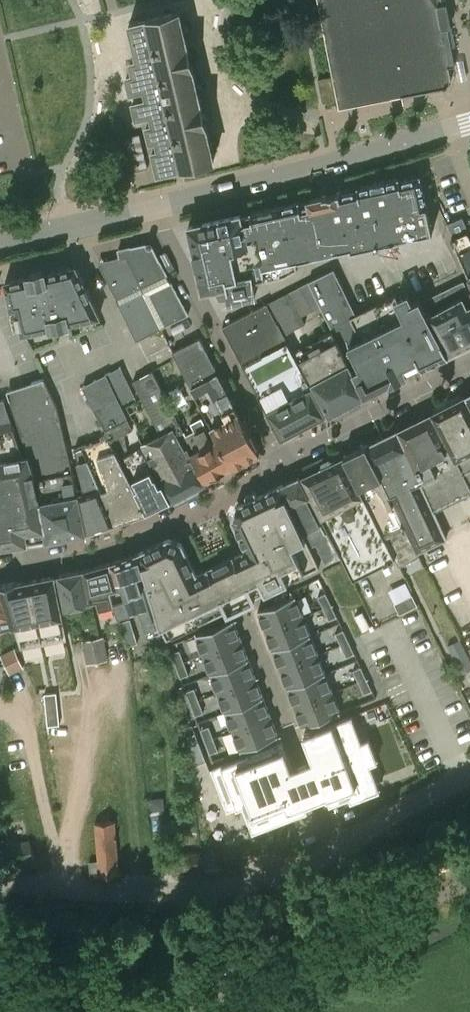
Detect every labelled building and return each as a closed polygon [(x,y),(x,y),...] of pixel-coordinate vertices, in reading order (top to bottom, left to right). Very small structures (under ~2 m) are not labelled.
[(445,87),(449,85),(451,83),(452,81),(452,79),(452,77),(450,66),(455,65),(443,0),(319,0),(341,108),(445,87)] [(180,10),(130,22),(141,70),(127,73),(130,90),(144,87),(147,96),(133,100),(136,115),(151,111),(153,122),(147,123),(150,138),(156,137),(159,147),(153,148),(159,172),(215,159),(180,10)] [(333,76),(320,79),(325,103),(338,100),(333,76)] [(254,221),(242,223),(240,214),(191,225),(204,287),(230,282),(232,294),(255,290),(250,262),(312,247),(311,245),(337,239),(338,247),(351,245),(352,247),(432,229),(427,204),(421,206),(415,179),(341,196),(340,191),(311,198),(313,208),(301,211),(300,206),(253,216),(254,221)] [(469,230),(464,216),(448,223),(454,237),(453,237),(469,280),(469,230)] [(117,248),(119,256),(98,261),(126,318),(136,339),(161,327),(189,313),(151,240),(117,248)] [(4,281),(10,309),(16,308),(21,334),(25,333),(53,327),(61,325),(69,323),(101,316),(76,263),(47,269),(46,268),(26,272),(27,274),(3,279),(4,281)] [(288,291),(266,302),(244,314),(302,426),(326,414),(284,333),(304,323),(301,317),(321,306),(327,317),(350,305),(332,270),(307,283),(288,292),(288,291)] [(449,354),(469,344),(469,297),(468,293),(462,281),(420,302),(429,314),(449,354)] [(429,314),(420,302),(418,299),(411,303),(406,295),(396,300),(394,296),(386,300),(399,328),(429,314)] [(386,300),(362,312),(374,339),(399,328),(386,300)] [(355,316),(350,305),(327,317),(334,331),(331,332),(344,353),(374,339),(362,312),(355,316)] [(302,426),(244,314),(222,325),(281,438),(302,426)] [(399,328),(374,339),(344,353),(354,368),(366,395),(367,395),(367,394),(387,384),(387,385),(409,374),(408,374),(423,366),(423,367),(449,354),(429,314),(399,328)] [(331,332),(307,344),(298,350),(329,414),(366,395),(354,368),(344,353),(331,332)] [(232,465),(259,450),(200,337),(173,350),(175,354),(177,358),(218,439),(232,465)] [(127,449),(122,433),(131,429),(120,404),(134,397),(128,383),(120,366),(81,385),(91,405),(110,440),(117,454),(127,449)] [(165,440),(178,433),(184,430),(153,370),(151,371),(134,380),(161,433),(162,433),(165,440)] [(78,493),(77,489),(68,451),(66,443),(57,407),(48,386),(44,378),(25,384),(7,390),(9,397),(28,455),(29,455),(42,520),(46,538),(85,530),(78,493)] [(464,395),(433,412),(458,461),(469,489),(469,407),(464,395)] [(28,455),(23,456),(4,398),(0,399),(0,545),(35,541),(46,538),(42,520),(29,455),(28,455)] [(433,412),(398,429),(420,478),(435,509),(469,493),(469,489),(458,461),(433,412)] [(184,430),(178,433),(187,453),(189,452),(205,479),(232,465),(218,439),(214,441),(201,418),(190,423),(194,431),(186,435),(184,430)] [(435,509),(420,478),(419,479),(396,429),(366,444),(389,493),(418,551),(449,537),(435,509)] [(161,433),(157,435),(143,442),(158,474),(156,475),(168,499),(186,489),(164,449),(169,447),(165,440),(162,433),(161,433)] [(178,433),(165,440),(169,447),(164,449),(186,489),(205,479),(189,452),(187,453),(178,433)] [(117,454),(110,440),(92,445),(114,520),(146,509),(135,488),(117,454)] [(366,444),(344,454),(364,495),(395,557),(399,565),(420,554),(418,551),(389,493),(366,444)] [(114,520),(92,445),(74,449),(84,486),(77,488),(77,489),(78,493),(85,530),(114,520)] [(168,499),(156,475),(154,476),(139,448),(124,456),(138,486),(135,488),(146,509),(168,499)] [(364,495),(344,454),(300,475),(308,496),(311,495),(322,516),(364,495)] [(300,475),(282,484),(312,544),(316,543),(325,561),(339,555),(327,531),(325,532),(308,496),(300,475)] [(312,544),(282,484),(237,506),(232,519),(247,550),(235,556),(234,554),(231,556),(232,559),(234,558),(250,593),(263,586),(266,591),(320,565),(310,545),(312,544)] [(395,557),(364,495),(322,516),(353,578),(395,557)] [(157,545),(138,553),(143,570),(139,572),(153,617),(158,616),(160,623),(167,639),(200,624),(199,622),(198,623),(196,619),(228,603),(211,569),(213,568),(211,566),(208,567),(208,568),(196,575),(181,544),(168,539),(157,545)] [(112,561),(119,587),(111,589),(117,612),(118,614),(139,608),(145,628),(160,623),(158,616),(153,617),(139,572),(143,570),(138,553),(112,561)] [(221,561),(211,566),(213,568),(211,569),(228,603),(238,598),(250,593),(234,558),(232,559),(231,556),(221,561)] [(101,615),(117,612),(111,589),(119,587),(112,561),(84,570),(91,601),(97,599),(101,615)] [(92,602),(91,601),(84,570),(59,575),(66,608),(92,602)] [(67,637),(54,576),(18,584),(18,581),(0,585),(21,646),(67,637)] [(1,590),(0,586),(0,628),(13,624),(1,590)] [(331,604),(325,592),(318,596),(324,608),(331,604)] [(264,630),(302,615),(294,595),(256,610),(264,630)] [(415,596),(397,601),(400,610),(417,605),(415,596)] [(331,604),(324,608),(329,619),(337,616),(331,604)] [(302,615),(264,630),(272,649),(309,634),(302,615)] [(138,642),(130,618),(121,621),(128,645),(138,642)] [(202,654),(240,639),(232,620),(195,635),(202,654)] [(349,641),(343,629),(335,633),(341,645),(349,641)] [(309,634),(272,649),(279,668),(317,653),(309,634)] [(87,663),(108,659),(103,636),(82,640),(87,663)] [(460,638),(449,644),(463,672),(469,668),(469,658),(460,638)] [(240,639),(202,654),(210,673),(248,658),(240,639)] [(349,641),(341,645),(347,656),(354,653),(349,641)] [(24,667),(14,647),(1,653),(10,674),(24,667)] [(184,662),(179,649),(171,653),(176,665),(184,662)] [(325,672),(317,653),(279,668),(287,687),(325,672)] [(255,677),(248,658),(210,673),(217,692),(255,677)] [(189,674),(184,662),(176,665),(180,677),(189,674)] [(366,678),(361,666),(353,670),(358,681),(366,678)] [(332,691),(325,672),(287,687),(295,706),(332,691)] [(263,696),(255,677),(217,692),(225,711),(263,696)] [(366,678),(358,681),(364,693),(372,689),(366,678)] [(199,700),(194,688),(186,691),(191,703),(199,700)] [(332,691),(295,706),(302,726),(340,711),(332,691)] [(56,692),(44,693),(45,701),(57,700),(56,692)] [(263,696),(225,711),(233,730),(270,715),(263,696)] [(45,701),(46,709),(58,708),(57,700),(45,701)] [(203,712),(199,700),(191,703),(195,715),(203,712)] [(46,709),(47,717),(59,716),(58,708),(46,709)] [(278,735),(270,715),(233,730),(241,750),(278,735)] [(347,715),(347,716),(304,733),(330,799),(352,790),(348,781),(370,772),(347,715)] [(47,717),(48,725),(60,724),(59,716),(47,717)] [(209,726),(201,729),(205,741),(213,738),(209,726)] [(218,750),(213,738),(205,741),(210,753),(218,750)] [(282,742),(212,769),(228,810),(244,803),(250,816),(275,806),(279,816),(307,805),(282,742)] [(15,864),(34,858),(23,818),(3,824),(15,864)] [(98,860),(89,860),(90,876),(118,874),(115,821),(95,822),(98,860)]
